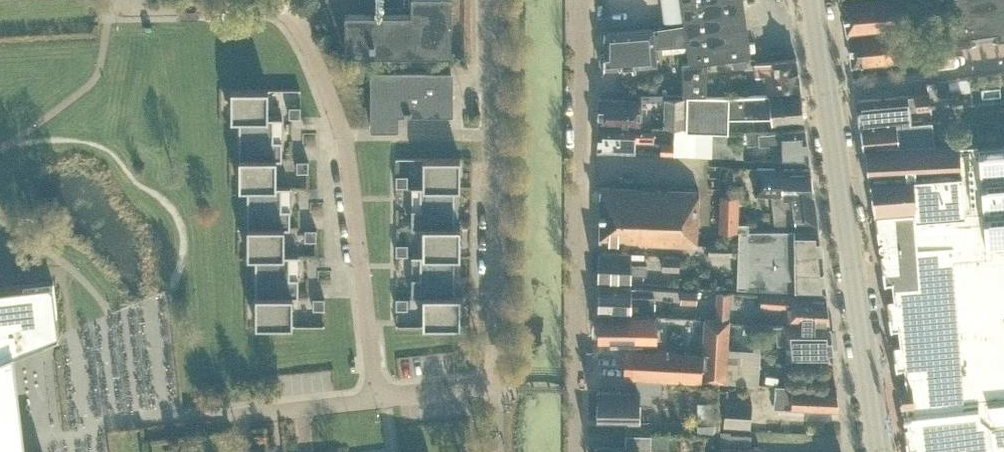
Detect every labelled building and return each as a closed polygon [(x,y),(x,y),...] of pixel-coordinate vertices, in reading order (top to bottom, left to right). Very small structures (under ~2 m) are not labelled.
[(449,0),(410,0),(410,13),(344,12),(344,52),(449,53),(449,0)] [(683,23),(685,22),(689,43),(686,44),(688,60),(703,58),(747,54),(749,54),(742,0),(680,0),(683,23)] [(845,31),(905,25),(903,0),(906,0),(840,0),(845,31)] [(948,41),(983,36),(1003,34),(1003,0),(943,0),(948,41)] [(686,44),(689,43),(685,22),(683,23),(653,27),(653,26),(603,30),(603,51),(599,55),(598,61),(602,65),(602,68),(657,64),(655,47),(686,44)] [(847,35),(851,65),(894,60),(890,30),(847,35)] [(746,66),(745,56),(732,57),(733,67),(746,66)] [(703,94),(703,58),(688,60),(681,61),(682,94),(684,94),(703,94)] [(766,92),(796,87),(792,58),(754,63),(755,75),(763,74),(766,92)] [(396,112),(450,112),(450,73),(373,73),(373,128),(396,128),(396,112)] [(949,91),(948,81),(936,83),(937,93),(949,91)] [(230,119),(238,119),(267,119),(267,117),(267,88),(230,89),(230,119)] [(771,120),(801,117),(798,92),(768,95),(771,120)] [(771,120),(768,95),(768,93),(726,94),(723,94),(703,94),(684,94),(684,125),(684,129),(728,130),(728,115),(768,116),(769,121),(771,120)] [(929,111),(930,111),(928,93),(856,99),(859,127),(899,123),(910,122),(908,109),(929,107),(929,111)] [(682,96),(665,96),(664,125),(673,125),(673,128),(684,129),(684,125),(681,125),(682,96)] [(639,124),(640,98),(599,97),(598,122),(639,124)] [(288,117),(300,117),(300,105),(288,105),(288,117)] [(281,139),(272,139),(272,132),(280,132),(280,118),(281,118),(281,117),(267,117),(267,119),(238,119),(238,159),(275,159),(281,159),(281,139)] [(902,145),(933,143),(931,121),(910,122),(899,123),(859,127),(862,148),(863,148),(902,145)] [(650,140),(651,129),(598,127),(597,148),(633,150),(634,139),(650,140)] [(773,159),(806,159),(802,127),(757,131),(745,132),(746,143),(758,143),(758,144),(772,143),(773,159)] [(742,131),(728,130),(684,129),(673,128),(673,142),(672,153),(742,157),(742,131)] [(660,141),(659,153),(672,153),(673,142),(660,141)] [(934,145),(933,143),(902,145),(863,148),(867,176),(868,176),(868,177),(870,204),(872,203),(874,214),(883,282),(890,281),(899,343),(891,344),(895,368),(902,367),(904,382),(898,383),(901,407),(905,407),(907,425),(903,425),(906,449),(914,448),(914,451),(1003,451),(1003,141),(934,145)] [(422,158),(422,186),(422,188),(453,188),(459,188),(459,158),(422,158)] [(238,187),(246,187),(275,187),(275,186),(275,159),(238,159),(238,187)] [(296,159),(296,171),(307,171),(308,160),(296,159)] [(806,168),(782,167),(755,166),(754,193),(770,193),(774,221),(781,221),(814,222),(810,194),(806,168)] [(407,174),(396,174),(395,186),(407,186),(407,174)] [(283,228),(289,228),(289,208),(280,208),(280,200),(288,200),(288,187),(289,187),(289,186),(275,186),(275,187),(246,187),(246,228),(283,228)] [(410,208),(410,228),(422,228),(422,226),(453,226),(453,188),(422,188),(422,186),(410,186),(410,187),(411,187),(411,200),(419,200),(419,208),(410,208)] [(695,244),(697,191),(601,188),(599,238),(638,240),(638,242),(695,244)] [(770,228),(770,230),(748,230),(748,221),(737,221),(738,193),(720,193),(719,193),(718,229),(738,230),(736,287),(792,289),(823,291),(815,229),(782,228),(770,228)] [(422,257),(453,257),(459,257),(459,226),(453,226),(422,226),(422,228),(422,255),(422,257)] [(246,228),(246,256),(255,256),(283,256),(283,254),(283,228),(246,228)] [(316,240),(316,228),(304,228),(304,240),(316,240)] [(395,243),(395,254),(407,254),(407,243),(395,243)] [(736,245),(708,243),(707,254),(735,255),(736,245)] [(646,273),(646,263),(629,262),(629,253),(600,252),(599,276),(629,277),(629,272),(646,273)] [(679,254),(662,253),(661,269),(679,269),(679,254)] [(296,269),(296,256),(297,256),(297,254),(283,254),(283,256),(255,256),(254,297),(292,297),(297,297),(297,277),(289,277),(288,269),(296,269)] [(419,277),(410,277),(410,297),(422,297),(422,295),(453,295),(453,257),(422,257),(422,255),(411,255),(411,256),(412,256),(412,269),(419,269),(419,277)] [(14,451),(11,431),(10,423),(3,356),(58,334),(52,281),(0,287),(0,451),(14,451)] [(653,295),(630,294),(630,286),(599,285),(598,310),(652,312),(653,295)] [(695,302),(695,290),(680,290),(680,301),(695,302)] [(727,316),(728,291),(716,291),(715,315),(727,316)] [(824,293),(782,291),(760,291),(760,304),(785,304),(785,321),(827,322),(824,293)] [(422,325),(459,325),(459,295),(453,295),(422,295),(422,297),(422,325)] [(254,297),(254,325),(292,325),(292,297),(254,297)] [(312,308),(324,308),(324,297),(312,297),(312,308)] [(407,297),(395,297),(395,309),(396,308),(407,308),(407,297)] [(656,317),(628,316),(599,315),(598,338),(625,339),(625,338),(639,338),(655,339),(656,317)] [(724,379),(728,318),(704,316),(702,353),(625,349),(623,373),(724,379)] [(783,324),(782,324),(772,324),(772,330),(775,330),(775,341),(785,341),(787,357),(831,358),(828,326),(783,325),(783,324)] [(635,391),(597,390),(596,419),(638,421),(639,403),(651,403),(651,392),(661,393),(661,379),(635,378),(635,391)] [(834,385),(782,382),(773,382),(773,404),(836,407),(834,385)] [(751,401),(724,400),(723,425),(750,427),(751,401)] [(713,432),(713,415),(696,415),(696,432),(713,432)] [(758,447),(750,447),(750,434),(729,433),(730,430),(719,430),(719,445),(721,445),(721,446),(720,451),(758,451),(758,447)] [(595,445),(595,451),(638,451),(638,447),(650,447),(651,433),(625,433),(624,446),(595,445)]
